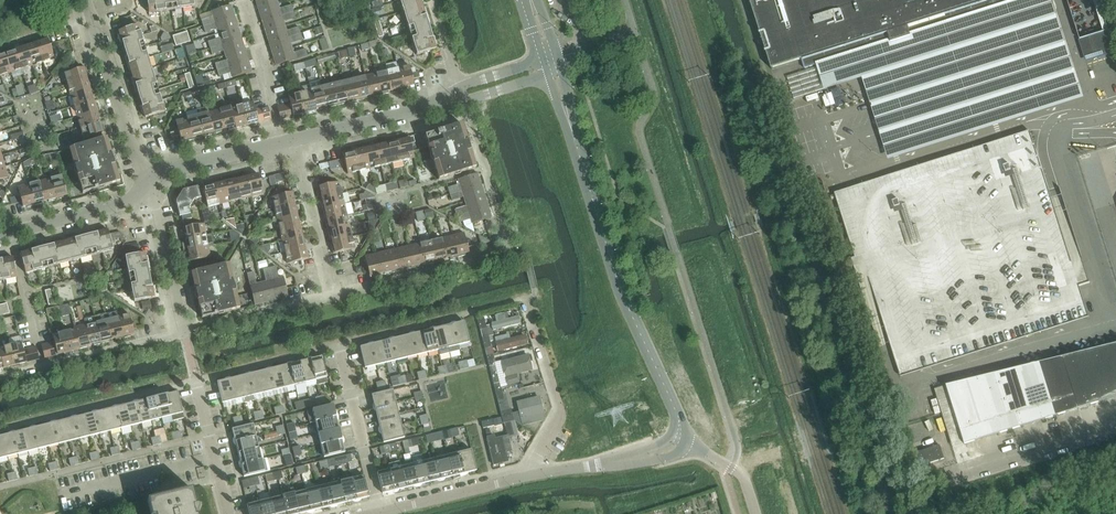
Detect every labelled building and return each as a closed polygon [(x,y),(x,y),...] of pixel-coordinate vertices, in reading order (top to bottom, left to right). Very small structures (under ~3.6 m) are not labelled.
[(149,14),(161,12),(159,0),(147,0),(149,14)] [(161,12),(182,9),(181,0),(159,0),(161,12)] [(182,9),(194,7),(193,0),(181,0),(182,9)] [(258,11),(278,5),(277,0),(255,0),(258,11)] [(372,2),(374,8),(383,6),(381,0),(379,0),(372,2)] [(422,0),(404,0),(399,1),(403,12),(422,6),(421,3),(423,2),(422,0)] [(772,70),(802,60),(804,69),(815,65),(875,46),(880,45),(880,47),(884,46),(927,32),(927,30),(989,10),(1021,0),(750,0),(772,70)] [(825,91),(862,80),(888,161),(1083,99),(1052,0),(1021,0),(927,30),(927,32),(884,46),(880,47),(880,45),(875,46),(815,65),(825,91)] [(1075,18),(1100,11),(1097,0),(1069,0),(1075,18)] [(258,11),(262,22),(293,12),(291,5),(280,9),(278,5),(258,11)] [(201,20),(203,27),(234,17),(231,6),(211,12),(213,16),(201,20)] [(403,12),(406,23),(427,16),(425,8),(423,9),(422,6),(403,12)] [(380,8),(370,11),(372,18),(382,15),(380,8)] [(293,12),(262,22),(265,33),(285,27),(284,22),(296,18),(293,12)] [(427,16),(406,23),(413,44),(432,37),(428,24),(430,24),(427,16)] [(127,17),(120,19),(122,27),(129,24),(127,17)] [(234,17),(203,27),(205,33),(217,29),(218,34),(238,28),(234,17)] [(138,25),(118,31),(120,35),(118,36),(120,44),(122,43),(142,37),(138,25)] [(265,33),(269,44),(300,34),(298,27),(286,31),(285,27),(265,33)] [(322,27),(314,30),(316,36),(324,34),(322,27)] [(218,34),(220,39),(208,42),(210,49),(241,39),(238,28),(218,34)] [(1109,31),(1089,37),(1096,59),(1115,53),(1109,31)] [(187,32),(172,36),(176,47),(190,42),(187,32)] [(164,33),(161,39),(162,42),(171,39),(170,37),(164,33)] [(269,44),(272,55),(292,49),(291,44),(302,40),(300,34),(269,44)] [(124,57),(127,65),(148,58),(142,37),(122,43),(126,56),(124,57)] [(435,46),(437,45),(434,37),(432,37),(413,44),(416,55),(436,49),(435,46)] [(37,44),(43,63),(54,59),(48,38),(40,41),(40,43),(37,44)] [(325,38),(319,40),(323,51),(329,49),(325,38)] [(245,50),(241,39),(210,49),(212,55),(224,51),(225,56),(245,50)] [(33,43),(26,45),(33,66),(43,63),(37,44),(34,45),(33,43)] [(368,43),(361,45),(362,51),(370,49),(370,48),(368,43)] [(172,44),(160,47),(162,53),(174,50),(172,44)] [(189,55),(197,52),(194,44),(187,46),(189,55)] [(18,47),(19,49),(16,50),(22,70),(33,66),(26,45),(18,47)] [(353,47),(347,50),(349,57),(349,58),(356,56),(353,47)] [(183,48),(175,50),(178,60),(186,57),(183,48)] [(12,49),(4,52),(11,73),(22,70),(16,50),(13,51),(12,49)] [(292,49),(272,55),(276,66),(307,56),(305,50),(293,53),(292,49)] [(225,56),(226,61),(215,64),(217,71),(248,61),(245,50),(225,56)] [(347,50),(338,52),(340,59),(349,57),(347,50)] [(0,77),(11,73),(4,52),(0,53),(0,75),(0,77)] [(334,53),(325,56),(327,62),(336,59),(334,53)] [(325,56),(317,59),(318,64),(327,62),(325,56)] [(148,58),(127,65),(129,72),(131,72),(132,75),(151,69),(148,58)] [(248,61),(217,71),(219,77),(231,74),(232,78),(252,72),(248,61)] [(409,66),(398,69),(403,91),(411,89),(410,87),(414,86),(409,66)] [(87,79),(86,76),(88,76),(85,68),(64,74),(67,85),(87,79)] [(133,78),(131,79),(133,86),(155,80),(151,69),(132,75),(133,78)] [(398,69),(387,71),(392,91),(395,90),(395,92),(403,91),(398,69)] [(389,94),(388,92),(392,91),(387,71),(376,74),(381,96),(389,94)] [(376,74),(365,77),(370,96),(373,96),(373,98),(381,96),(376,74)] [(201,76),(195,78),(198,88),(204,86),(201,76)] [(365,77),(354,79),(359,101),(367,99),(366,97),(370,96),(365,77)] [(87,79),(67,85),(70,96),(92,90),(90,82),(88,83),(87,79)] [(354,79),(343,82),(348,102),(351,101),(351,103),(359,101),(354,79)] [(155,80),(133,86),(136,94),(137,93),(142,106),(161,100),(155,80)] [(235,80),(224,84),(225,89),(236,86),(235,80)] [(345,104),(345,102),(348,102),(343,82),(332,84),(337,106),(345,104)] [(332,84),(321,87),(326,107),(329,106),(330,108),(337,106),(332,84)] [(21,85),(16,87),(16,89),(18,96),(18,97),(24,95),(21,85)] [(323,108),(326,107),(321,87),(310,90),(310,92),(311,92),(315,111),(323,110),(323,108)] [(92,98),(94,97),(92,90),(70,96),(74,107),(93,101),(92,98)] [(310,92),(300,94),(304,114),(315,111),(311,92),(310,92)] [(300,94),(288,97),(290,104),(293,117),(304,114),(300,94)] [(822,97),(826,109),(831,107),(827,95),(822,97)] [(161,100),(142,106),(140,107),(142,115),(144,115),(145,118),(165,112),(161,100)] [(52,101),(45,104),(47,111),(55,109),(52,101)] [(93,101),(74,107),(77,118),(98,111),(96,104),(94,104),(93,101)] [(258,123),(255,110),(253,103),(242,106),(247,126),(258,123)] [(290,104),(284,105),(287,118),(293,117),(290,104)] [(284,105),(277,107),(280,120),(287,118),(284,105)] [(231,109),(236,129),(247,126),(242,106),(231,109)] [(231,109),(231,107),(219,110),(225,130),(228,129),(228,131),(236,129),(231,109)] [(261,108),(265,121),(271,119),(268,107),(261,108)] [(196,111),(198,116),(203,135),(206,135),(207,137),(214,134),(209,113),(207,108),(196,111)] [(261,108),(255,110),(258,123),(265,121),(261,108)] [(222,132),(221,131),(225,130),(219,110),(209,113),(214,134),(222,132)] [(100,123),(99,119),(101,119),(98,111),(77,118),(80,128),(100,123)] [(55,116),(49,118),(52,125),(58,123),(55,116)] [(200,136),(203,135),(198,116),(187,119),(193,140),(200,138),(200,136)] [(187,119),(176,122),(181,141),(184,140),(185,142),(193,140),(187,119)] [(100,123),(80,128),(84,140),(105,133),(103,125),(101,126),(100,123)] [(438,180),(476,169),(462,124),(425,136),(438,180)] [(22,132),(11,135),(12,141),(18,139),(24,137),(22,132)] [(1023,339),(1033,336),(1087,319),(1077,287),(1035,152),(1029,132),(830,193),(888,381),(895,379),(1023,339)] [(64,135),(66,142),(75,140),(74,133),(64,135)] [(60,134),(55,136),(58,147),(64,145),(60,134)] [(401,139),(401,141),(398,141),(403,161),(414,159),(409,137),(401,139)] [(83,194),(120,183),(106,138),(69,150),(83,194)] [(394,140),(387,142),(392,164),(403,161),(398,141),(395,142),(394,140)] [(379,146),(376,147),(381,166),(392,164),(387,142),(379,144),(379,146)] [(372,145),(365,147),(370,169),(381,166),(376,147),(373,147),(372,145)] [(365,147),(357,149),(357,151),(354,152),(359,172),(370,169),(365,147)] [(351,151),(342,153),(348,174),(359,172),(354,152),(351,153),(351,151)] [(30,159),(23,163),(24,168),(35,165),(33,158),(30,159)] [(338,160),(328,163),(330,170),(339,168),(338,160)] [(0,168),(0,181),(8,178),(5,167),(0,168)] [(247,175),(252,197),(263,194),(258,175),(255,176),(254,174),(247,175)] [(285,181),(284,176),(283,174),(274,176),(276,183),(285,181)] [(447,188),(449,195),(481,185),(477,174),(458,180),(459,184),(447,188)] [(247,175),(239,177),(239,179),(236,180),(241,200),(252,197),(247,175)] [(64,198),(63,197),(67,196),(62,176),(51,179),(56,200),(64,198)] [(51,179),(40,182),(45,201),(48,201),(49,203),(56,200),(51,179)] [(232,179),(225,181),(230,202),(241,200),(236,180),(233,181),(232,179)] [(217,184),(214,185),(219,205),(230,202),(225,181),(217,182),(217,184)] [(404,181),(398,182),(400,189),(409,187),(408,182),(404,183),(404,181)] [(40,182),(29,185),(35,206),(42,204),(42,202),(45,201),(40,182)] [(339,182),(317,188),(319,196),(321,195),(322,198),(342,194),(339,182)] [(211,184),(202,186),(204,191),(205,197),(208,208),(219,205),(214,185),(211,186),(211,184)] [(368,186),(366,190),(376,195),(374,188),(373,184),(368,186)] [(18,188),(20,198),(21,202),(23,207),(26,206),(27,208),(35,206),(29,185),(18,188)] [(481,185),(449,195),(451,201),(463,197),(465,202),(484,196),(481,185)] [(205,197),(204,191),(199,192),(198,187),(183,191),(179,196),(192,204),(194,200),(205,197)] [(294,204),(293,201),(295,201),(293,193),(272,198),(274,209),(294,204)] [(323,202),(321,202),(323,210),(344,205),(342,194),(322,198),(323,202)] [(179,196),(176,202),(179,217),(184,216),(185,220),(192,219),(189,208),(192,204),(179,196)] [(454,210),(456,217),(488,207),(484,196),(465,202),(466,207),(454,210)] [(294,204),(274,209),(277,220),(299,215),(297,207),(295,208),(294,204)] [(344,205),(323,210),(324,218),(326,217),(327,220),(347,216),(344,205)] [(488,207),(456,217),(458,223),(470,219),(472,224),(491,218),(488,207)] [(424,211),(415,213),(417,222),(426,220),(425,218),(424,211)] [(256,217),(250,226),(260,224),(257,214),(256,217)] [(254,215),(245,217),(247,227),(254,215)] [(299,226),(299,223),(301,223),(299,215),(277,220),(280,231),(299,226)] [(327,220),(328,224),(326,224),(328,232),(350,226),(347,216),(327,220)] [(234,219),(226,221),(226,222),(236,229),(234,219)] [(204,224),(182,228),(183,237),(185,236),(186,239),(206,236),(204,224)] [(299,226),(280,231),(282,242),(304,237),(302,229),(300,229),(299,226)] [(350,226),(328,232),(330,239),(332,239),(332,242),(352,237),(350,226)] [(113,250),(111,242),(114,241),(114,240),(120,238),(119,234),(110,236),(108,231),(104,232),(104,230),(96,232),(96,234),(101,253),(113,250)] [(233,231),(229,231),(231,242),(239,241),(239,235),(233,231)] [(464,233),(453,236),(458,258),(465,256),(465,254),(469,253),(464,233)] [(96,234),(86,236),(91,256),(101,253),(96,234)] [(82,235),(75,238),(80,259),(91,256),(86,236),(83,237),(82,235)] [(186,239),(187,243),(181,244),(183,251),(186,251),(208,247),(214,246),(211,235),(206,236),(186,239)] [(453,236),(442,239),(446,259),(449,258),(450,260),(458,258),(453,236)] [(490,243),(479,236),(481,245),(490,243)] [(304,245),(306,245),(304,237),(282,242),(285,253),(305,248),(304,245)] [(333,245),(331,246),(333,254),(355,249),(352,237),(332,242),(333,245)] [(75,238),(67,240),(67,241),(64,242),(70,262),(80,259),(75,238)] [(443,259),(446,259),(442,239),(431,241),(436,263),(444,261),(443,259)] [(61,241),(53,243),(59,265),(70,262),(64,242),(61,243),(61,241)] [(431,241),(420,244),(424,264),(428,263),(428,265),(436,263),(431,241)] [(45,245),(46,247),(42,248),(48,268),(59,265),(53,243),(45,245)] [(422,266),(421,265),(424,264),(420,244),(409,246),(414,268),(422,266)] [(269,245),(259,247),(268,254),(270,250),(269,245)] [(409,246),(398,249),(402,269),(406,268),(406,270),(414,268),(409,246)] [(208,247),(186,251),(188,259),(190,258),(190,262),(210,258),(208,247)] [(42,248),(32,251),(38,271),(48,268),(42,248)] [(305,248),(285,253),(288,264),(309,259),(307,251),(305,251),(305,248)] [(24,253),(20,254),(26,274),(38,271),(32,251),(32,249),(23,251),(24,253)] [(398,249),(387,252),(392,273),(400,272),(399,270),(402,269),(398,249)] [(387,252),(376,254),(381,274),(384,273),(384,275),(392,273),(387,252)] [(145,253),(125,257),(127,268),(149,264),(148,256),(146,257),(145,253)] [(376,254),(365,257),(370,279),(378,277),(377,275),(381,274),(376,254)] [(1,258),(1,260),(5,280),(17,278),(13,258),(9,259),(9,257),(1,258)] [(149,264),(127,268),(129,280),(149,276),(149,272),(151,272),(149,264)] [(229,264),(191,273),(202,319),(240,310),(229,264)] [(276,267),(269,268),(277,300),(288,298),(284,278),(279,279),(276,267)] [(263,270),(266,282),(261,283),(266,303),(277,300),(269,268),(263,270)] [(253,272),(247,274),(255,306),(266,303),(261,283),(256,284),(253,272)] [(129,280),(132,290),(152,286),(149,276),(129,280)] [(103,277),(98,278),(102,293),(107,291),(103,277)] [(152,286),(132,290),(134,302),(154,298),(153,294),(155,294),(154,286),(152,286)] [(50,290),(45,291),(49,306),(54,305),(50,290)] [(150,301),(143,302),(144,311),(152,310),(150,301)] [(0,306),(0,316),(10,314),(7,304),(0,306)] [(57,307),(58,311),(60,317),(71,315),(68,304),(57,307)] [(116,312),(106,315),(112,340),(115,339),(116,341),(123,339),(118,317),(116,312)] [(134,334),(133,330),(136,329),(135,323),(132,324),(129,314),(118,317),(123,339),(131,337),(130,335),(134,334)] [(109,343),(109,341),(112,340),(106,315),(95,317),(101,344),(109,343)] [(95,317),(84,320),(85,325),(90,345),(93,344),(94,346),(101,344),(95,317)] [(484,318),(478,320),(480,330),(487,329),(484,318)] [(492,325),(493,331),(520,325),(518,318),(492,325)] [(462,323),(453,325),(458,345),(469,343),(465,324),(464,323),(463,323),(462,323)] [(85,325),(74,328),(74,330),(80,350),(87,348),(87,346),(90,345),(85,325)] [(453,325),(443,327),(448,348),(458,345),(453,325)] [(443,327),(433,330),(438,350),(448,348),(443,327)] [(74,330),(64,333),(69,353),(80,350),(74,330)] [(433,330),(423,332),(428,353),(438,350),(433,330)] [(423,332),(412,335),(417,355),(428,353),(423,332)] [(64,333),(52,335),(54,342),(57,355),(69,353),(64,333)] [(412,335),(402,337),(407,358),(417,355),(412,335)] [(402,337),(392,340),(397,360),(407,358),(402,337)] [(489,337),(482,338),(485,349),(491,347),(489,337)] [(496,344),(498,353),(528,346),(525,337),(496,344)] [(392,340),(381,342),(386,363),(397,360),(392,340)] [(54,342),(48,344),(51,357),(57,355),(54,342)] [(381,342),(371,345),(376,366),(386,363),(381,342)] [(21,343),(10,346),(15,366),(26,363),(23,350),(21,343)] [(48,344),(41,346),(44,359),(51,357),(48,344)] [(1063,358),(1079,409),(1094,405),(1099,404),(1099,403),(1102,402),(1115,398),(1115,344),(1109,346),(1086,352),(1063,358)] [(371,345),(360,348),(365,368),(376,366),(371,345)] [(4,368),(15,366),(10,346),(0,348),(0,352),(4,368)] [(39,360),(36,347),(29,349),(33,361),(39,360)] [(29,349),(23,350),(26,363),(33,361),(29,349)] [(493,355),(487,356),(489,367),(496,365),(493,356),(493,355)] [(321,357),(310,360),(317,385),(317,386),(328,383),(321,357)] [(529,357),(501,364),(505,378),(532,372),(529,357)] [(1063,358),(1039,363),(1056,417),(1059,416),(1064,415),(1064,414),(1079,409),(1063,358)] [(310,360),(300,362),(306,388),(317,385),(310,360)] [(300,362),(290,365),(296,390),(306,388),(300,362)] [(1053,417),(1056,417),(1039,363),(1016,369),(1033,424),(1048,419),(1048,420),(1054,418),(1053,417)] [(290,365),(280,367),(286,393),(296,390),(290,365)] [(280,367),(269,370),(276,395),(286,393),(280,367)] [(1018,428),(1033,424),(1016,369),(993,375),(1011,431),(1013,430),(1013,431),(1018,429),(1018,428)] [(269,370),(259,372),(265,398),(276,395),(269,370)] [(259,372),(249,375),(255,401),(265,398),(259,372)] [(497,372),(491,374),(494,384),(500,383),(497,372)] [(249,375),(238,377),(245,403),(255,401),(249,375)] [(993,375),(970,380),(988,438),(1003,433),(1003,434),(1008,432),(1011,431),(993,375)] [(238,377),(228,380),(234,406),(245,403),(238,377)] [(218,384),(218,385),(222,403),(223,403),(224,408),(234,406),(228,380),(220,382),(219,382),(219,383),(218,383),(218,384)] [(973,442),(988,438),(970,380),(946,386),(964,442),(963,442),(964,445),(965,444),(965,445),(973,443),(973,442)] [(502,389),(495,391),(498,401),(504,400),(502,389)] [(393,391),(372,396),(375,408),(396,403),(393,391)] [(167,395),(172,416),(173,421),(184,419),(178,395),(178,394),(177,394),(176,393),(175,393),(167,395)] [(167,395),(157,398),(162,418),(172,416),(167,395)] [(157,398),(146,400),(151,421),(162,418),(157,398)] [(539,399),(518,404),(523,426),(544,421),(539,399)] [(146,400),(136,403),(141,424),(151,421),(146,400)] [(136,403),(126,406),(131,426),(141,424),(136,403)] [(396,403),(375,408),(378,419),(398,414),(396,403)] [(333,405),(312,410),(307,411),(310,424),(315,422),(336,417),(333,405)] [(126,406),(115,408),(121,429),(131,426),(126,406)] [(115,408),(105,411),(110,431),(121,429),(115,408)] [(511,409),(500,412),(502,417),(502,418),(513,415),(511,409)] [(105,411),(95,413),(100,434),(110,431),(105,411)] [(95,413),(85,416),(90,436),(100,434),(95,413)] [(398,414),(378,419),(381,431),(401,426),(398,414)] [(513,415),(502,418),(503,424),(514,421),(513,415)] [(85,416),(74,418),(79,439),(90,436),(85,416)] [(336,417),(315,422),(318,434),(339,429),(336,417)] [(74,418),(64,421),(69,442),(79,439),(74,418)] [(492,420),(481,422),(483,429),(494,426),(492,420)] [(64,421),(54,424),(59,444),(69,442),(64,421)] [(54,424),(43,426),(48,447),(59,444),(54,424)] [(253,425),(232,430),(235,442),(256,437),(253,425)] [(43,426),(33,429),(38,449),(48,447),(43,426)] [(401,426),(381,431),(384,443),(404,438),(401,426)] [(33,429),(23,431),(28,452),(38,449),(33,429)] [(339,429),(318,434),(321,445),(342,440),(339,429)] [(23,431),(12,434),(18,454),(28,452),(23,431)] [(277,432),(264,435),(265,440),(278,437),(278,436),(277,432)] [(12,434),(2,436),(7,457),(18,454),(12,434)] [(256,437),(235,442),(238,454),(259,448),(256,437)] [(494,437),(487,439),(493,466),(508,463),(502,439),(495,441),(494,437)] [(342,440),(321,445),(324,458),(345,453),(342,440)] [(940,446),(916,453),(920,467),(944,459),(940,446)] [(259,448),(238,454),(241,465),(262,460),(259,448)] [(447,456),(453,477),(453,480),(460,477),(460,475),(464,474),(459,453),(458,449),(446,452),(447,456)] [(471,450),(459,453),(464,474),(476,471),(471,450)] [(447,456),(436,459),(441,479),(453,477),(447,456)] [(291,457),(284,459),(286,467),(293,465),(291,457)] [(262,460),(241,465),(244,477),(270,471),(267,459),(262,460)] [(436,459),(424,462),(429,482),(441,479),(436,459)] [(400,462),(388,465),(390,470),(395,491),(406,488),(401,467),(400,462)] [(424,462),(413,465),(418,485),(429,482),(424,462)] [(413,465),(401,467),(406,488),(418,485),(413,465)] [(390,470),(377,473),(382,494),(395,491),(390,470)] [(364,476),(352,479),(357,500),(369,497),(364,476)] [(251,487),(249,479),(242,481),(243,489),(251,487)] [(352,479),(340,482),(345,503),(357,500),(352,479)] [(340,482),(329,485),(334,506),(345,503),(340,482)] [(329,485),(317,488),(322,509),(334,506),(329,485)] [(281,491),(283,496),(287,513),(300,513),(295,494),(293,488),(281,491)] [(317,488),(306,491),(311,511),(322,509),(317,488)] [(147,501),(151,513),(197,513),(197,512),(198,512),(192,490),(147,501)] [(295,494),(300,513),(311,511),(306,491),(295,494)] [(271,499),(275,513),(287,513),(283,496),(271,499)] [(259,502),(262,513),(275,513),(271,499),(259,502)] [(247,505),(249,513),(262,513),(259,502),(247,505)]
